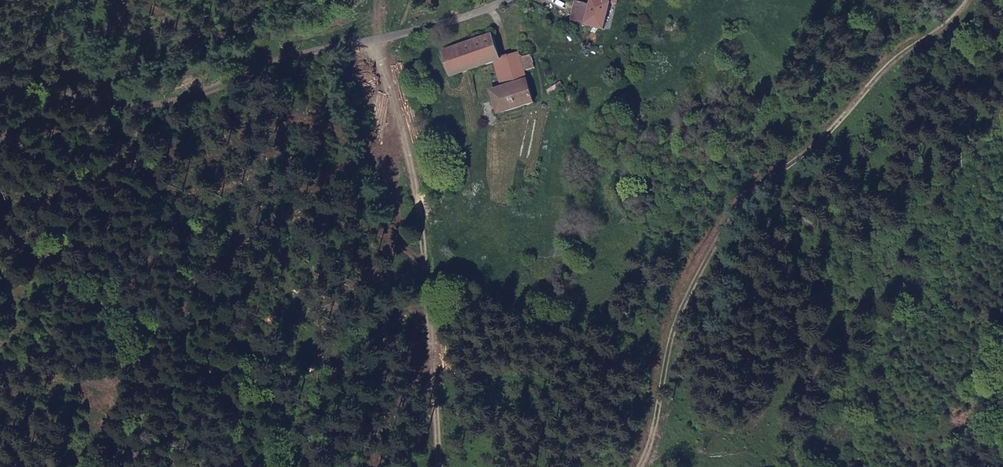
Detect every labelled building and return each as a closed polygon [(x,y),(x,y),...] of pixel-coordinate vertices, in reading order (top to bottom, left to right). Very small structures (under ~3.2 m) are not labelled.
[(574,21),(605,33),(608,34),(616,7),(611,5),(612,0),(594,0),(594,1),(598,3),(596,8),(580,2),(574,21)] [(460,76),(501,60),(508,58),(499,32),(452,51),(460,76)] [(499,113),(539,102),(532,73),(528,58),(526,52),(508,58),(501,60),(509,84),(493,90),(499,113)] [(537,56),(528,58),(532,73),(541,69),(537,56)] [(560,82),(547,88),(549,93),(562,87),(560,82)]
